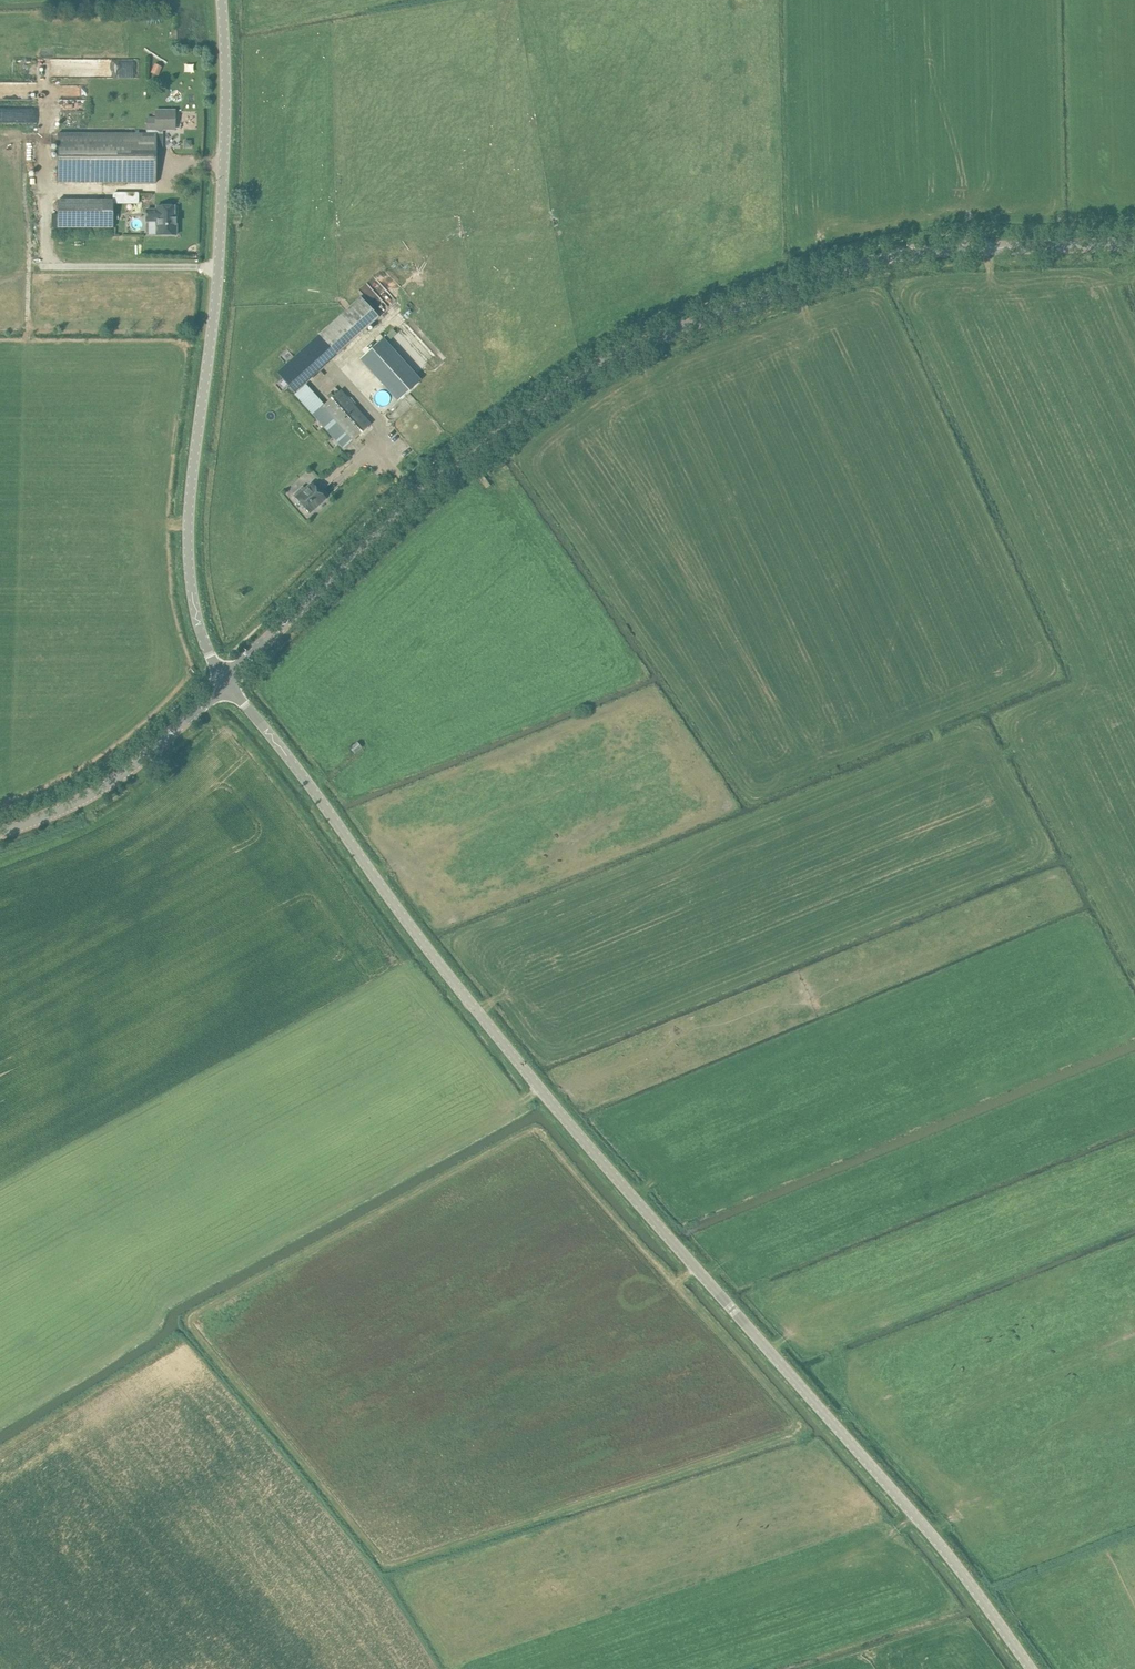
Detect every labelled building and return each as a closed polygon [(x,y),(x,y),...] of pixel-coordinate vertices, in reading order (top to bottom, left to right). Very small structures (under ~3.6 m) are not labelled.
[(154,64),(151,73),(158,76),(162,67),(154,64)] [(34,75),(34,66),(17,67),(17,75),(34,75)] [(60,109),(73,110),(74,101),(61,100),(60,109)] [(146,118),(146,129),(146,132),(58,132),(58,182),(156,183),(156,132),(163,132),(163,129),(175,129),(175,109),(155,109),(155,118),(146,118)] [(162,147),(180,147),(181,134),(162,133),(162,147)] [(57,228),(103,227),(113,227),(113,201),(103,201),(58,200),(57,228)] [(145,209),(145,220),(156,220),(156,234),(176,234),(176,223),(174,223),(174,205),(156,206),(156,209),(145,209)] [(295,392),(375,320),(378,317),(361,297),(277,372),(295,392)] [(392,329),(385,337),(388,341),(396,334),(392,329)] [(400,346),(407,340),(401,333),(393,339),(400,346)] [(383,338),(360,359),(397,401),(408,391),(420,380),(383,338)] [(408,360),(421,369),(426,361),(414,352),(408,360)] [(371,423),(341,389),(322,406),(353,440),(371,423)] [(345,447),(353,440),(322,406),(315,413),(345,447)] [(312,482),(305,489),(302,486),(294,494),(310,512),(327,498),(312,482)] [(349,747),(354,753),(362,747),(357,741),(349,747)]
